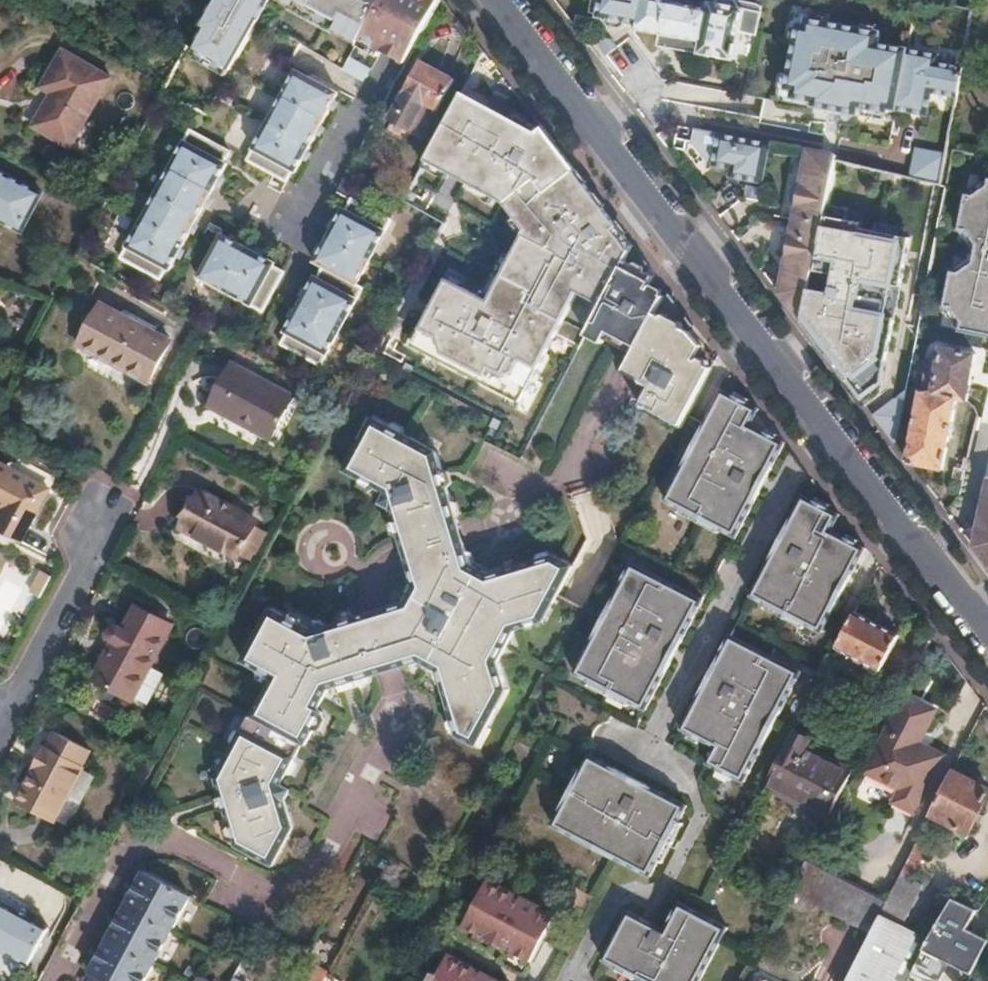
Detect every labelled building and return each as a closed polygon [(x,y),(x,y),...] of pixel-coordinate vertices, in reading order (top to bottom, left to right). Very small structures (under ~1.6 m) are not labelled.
[(363,50),(390,0),(227,0),(222,10),(218,7),(194,52),(197,54),(189,68),(233,93),(282,7),(363,50)] [(363,50),(389,64),(393,56),(415,67),(446,6),(434,0),(390,0),(363,50)] [(659,6),(665,8),(666,0),(602,0),(601,5),(615,8),(622,9),(619,24),(618,27),(654,34),(659,6)] [(763,18),(717,9),(715,18),(665,8),(659,6),(654,34),(652,40),(662,42),(707,51),(704,62),(752,72),(763,18)] [(613,22),(619,24),(622,9),(615,8),(613,22)] [(957,96),(963,65),(938,60),(939,53),(908,47),(879,41),(881,30),(808,16),(807,23),(799,22),(796,41),(803,42),(798,68),(790,67),(787,86),(794,87),(793,95),(814,99),(813,103),(858,112),(860,104),(888,110),(889,106),(896,108),(920,112),(925,90),(957,96)] [(660,54),(704,62),(707,51),(662,42),(660,54)] [(49,97),(31,127),(68,149),(111,80),(63,52),(39,91),(49,97)] [(429,64),(390,136),(412,148),(433,109),(446,116),(464,82),(429,64)] [(291,172),(299,159),(303,151),(313,133),(317,127),(328,107),(332,101),(334,95),(293,72),(279,97),(272,110),(265,121),(243,160),(281,182),(288,171),(291,172)] [(549,137),(474,96),(433,175),(491,203),(502,231),(465,304),(417,279),(379,353),(534,436),(628,250),(549,137)] [(317,127),(313,133),(319,135),(322,129),(317,127)] [(166,267),(174,254),(177,247),(184,233),(187,230),(190,223),(201,203),(205,196),(213,181),(216,175),(222,162),(219,161),(225,149),(185,129),(165,166),(153,188),(151,193),(137,218),(117,256),(157,277),(163,265),(166,267)] [(769,147),(718,135),(711,167),(740,173),(739,181),(760,186),(769,147)] [(973,152),(987,155),(987,141),(976,139),(973,152)] [(303,151),(299,159),(304,160),(308,153),(303,151)] [(940,185),(946,156),(918,151),(913,179),(940,185)] [(795,213),(778,294),(798,321),(809,271),(810,268),(812,266),(817,245),(815,243),(823,212),(835,161),(807,155),(795,213)] [(20,229),(40,189),(0,170),(0,220),(20,229)] [(356,175),(347,170),(338,188),(347,192),(356,175)] [(987,333),(987,176),(987,184),(972,192),(965,191),(959,226),(976,241),(972,265),(950,274),(945,306),(951,306),(960,320),(960,328),(987,333)] [(987,184),(987,176),(986,176),(965,191),(972,192),(987,184)] [(205,196),(201,203),(206,205),(209,198),(205,196)] [(294,307),(290,313),(283,329),(285,332),(280,342),(320,364),(341,324),(361,285),(354,281),(368,255),(389,216),(352,196),(350,196),(344,208),(340,206),(334,218),(330,224),(320,244),(316,251),(312,259),(321,264),(316,275),(312,273),(305,286),(301,294),(294,307)] [(809,271),(798,321),(862,404),(887,383),(913,229),(823,212),(815,243),(817,245),(812,266),(809,271)] [(190,223),(187,230),(191,231),(195,225),(190,223)] [(976,241),(959,226),(958,232),(969,242),(967,252),(966,260),(951,266),(950,274),(972,265),(976,241)] [(234,240),(227,235),(219,231),(196,274),(261,309),(282,269),(270,263),(272,259),(260,253),(253,249),(234,240)] [(229,231),(227,235),(234,240),(236,235),(229,231)] [(253,249),(260,253),(262,248),(255,244),(253,249)] [(636,347),(654,314),(663,296),(654,292),(648,289),(649,287),(641,283),(645,274),(623,263),(606,296),(586,336),(601,344),(607,333),(627,343),(636,347)] [(641,283),(649,287),(654,279),(645,274),(641,283)] [(301,294),(305,286),(300,284),(296,292),(301,294)] [(105,302),(82,346),(149,382),(173,338),(105,302)] [(286,311),(290,313),(294,307),(290,305),(286,311)] [(951,306),(945,306),(960,328),(960,320),(951,306)] [(636,347),(623,372),(651,387),(641,408),(679,428),(711,368),(694,360),(701,347),(693,334),(654,314),(636,347)] [(922,390),(955,396),(965,398),(974,351),(940,345),(939,354),(930,353),(926,373),(924,373),(922,390)] [(231,363),(213,398),(255,421),(252,427),(273,439),(295,397),(231,363)] [(919,390),(905,460),(907,462),(942,469),(955,396),(922,390),(919,390)] [(663,501),(679,510),(681,506),(699,516),(716,525),(714,529),(733,539),(782,445),(773,439),(771,443),(763,438),(764,434),(748,426),(756,412),(743,405),(742,407),(732,402),(733,399),(720,392),(672,483),(663,501)] [(742,407),(743,405),(744,400),(735,396),(733,399),(732,402),(742,407)] [(255,421),(213,398),(209,404),(252,427),(255,421)] [(965,398),(956,466),(967,468),(976,418),(965,398)] [(249,709),(213,777),(237,849),(274,868),(294,831),(283,802),(288,793),(278,787),(300,746),(305,749),(323,716),(317,714),(327,694),(354,686),(395,674),(418,667),(421,661),(440,671),(458,737),(477,747),(508,690),(499,663),(513,636),(541,628),(572,571),(552,560),(489,579),(486,586),(468,576),(471,571),(463,546),(434,452),(373,419),(347,467),(388,490),(384,498),(393,503),(409,562),(417,590),(408,606),(404,605),(378,612),(330,626),(319,620),(314,628),(271,606),(243,658),(272,674),(252,710),(249,709)] [(771,443),(773,439),(774,437),(766,432),(764,434),(763,438),(771,443)] [(3,506),(0,512),(0,529),(21,541),(50,488),(0,462),(0,505),(3,506)] [(967,468),(956,466),(954,476),(965,478),(967,468)] [(973,548),(987,568),(987,480),(973,548)] [(203,492),(184,527),(239,555),(257,520),(203,492)] [(845,544),(847,539),(831,531),(839,516),(826,508),(825,512),(814,507),(816,502),(804,496),(790,521),(751,597),(767,605),(769,602),(804,620),(803,624),(821,633),(865,549),(855,545),(853,547),(845,544)] [(825,512),(826,508),(828,505),(818,500),(816,502),(814,507),(825,512)] [(681,506),(679,510),(677,514),(694,524),(699,516),(681,506)] [(716,525),(699,516),(694,524),(712,533),(714,529),(716,525)] [(848,537),(847,539),(845,544),(853,547),(855,545),(856,541),(848,537)] [(571,673),(588,682),(590,679),(607,688),(625,698),(623,701),(640,710),(698,602),(629,565),(571,673)] [(45,594),(52,577),(40,571),(32,589),(45,594)] [(769,602),(767,605),(766,610),(800,628),(803,624),(804,620),(769,602)] [(115,643),(96,678),(132,698),(172,624),(136,605),(124,626),(117,623),(109,625),(107,633),(107,637),(115,643)] [(854,613),(836,647),(880,670),(898,636),(854,613)] [(681,730),(688,734),(690,731),(698,736),(697,739),(714,748),(705,763),(718,770),(720,768),(731,774),(730,776),(743,783),(800,674),(730,636),(681,730)] [(828,661),(812,693),(828,701),(844,669),(828,661)] [(590,679),(588,682),(586,687),(603,696),(607,688),(590,679)] [(867,710),(879,717),(892,693),(879,686),(867,710)] [(625,698),(607,688),(603,696),(621,706),(623,701),(625,698)] [(865,773),(900,791),(920,800),(942,756),(918,743),(934,711),(903,696),(865,773)] [(690,731),(688,734),(687,737),(695,741),(697,739),(698,736),(690,731)] [(55,820),(69,794),(83,770),(91,754),(53,735),(18,800),(55,820)] [(787,740),(762,789),(826,821),(851,773),(787,740)] [(567,814),(565,813),(555,831),(582,844),(649,879),(658,863),(655,862),(674,826),(677,828),(687,809),(593,760),(583,778),(586,780),(567,814)] [(720,768),(718,770),(717,775),(727,780),(730,776),(731,774),(720,768)] [(83,770),(69,794),(82,801),(95,776),(83,770)] [(952,772),(930,814),(966,833),(987,791),(952,772)] [(560,811),(565,813),(567,814),(586,780),(583,778),(579,776),(560,811)] [(920,800),(900,791),(894,803),(914,813),(920,800)] [(655,862),(658,863),(662,864),(680,830),(677,828),(674,826),(655,862)] [(901,873),(912,878),(927,846),(917,841),(901,873)] [(789,894),(870,935),(886,902),(806,861),(789,894)] [(90,967),(115,980),(116,980),(141,980),(153,959),(170,927),(190,892),(144,867),(137,880),(133,887),(125,902),(118,913),(115,922),(107,935),(101,946),(97,955),(90,967)] [(914,935),(901,928),(909,910),(921,883),(912,878),(901,873),(886,902),(870,935),(847,980),(891,980),(914,935)] [(133,887),(137,880),(130,877),(127,884),(133,887)] [(531,959),(555,914),(487,879),(464,923),(531,959)] [(28,959),(47,925),(27,914),(28,911),(20,906),(19,909),(0,898),(0,943),(28,959)] [(621,969),(623,965),(638,973),(636,976),(645,980),(699,980),(726,928),(677,902),(672,911),(674,912),(670,921),(668,920),(662,931),(627,913),(604,959),(621,969)] [(115,922),(118,913),(112,910),(108,918),(115,922)] [(674,912),(672,911),(670,910),(666,918),(668,920),(670,921),(674,912)] [(235,926),(228,939),(241,946),(248,933),(235,926)] [(97,955),(101,946),(94,943),(90,952),(97,955)] [(447,954),(433,980),(498,980),(447,954)] [(328,970),(319,965),(311,980),(322,980),(328,970)] [(623,965),(621,969),(619,972),(634,980),(636,976),(638,973),(623,965)] [(90,967),(82,980),(115,980),(90,967)]
